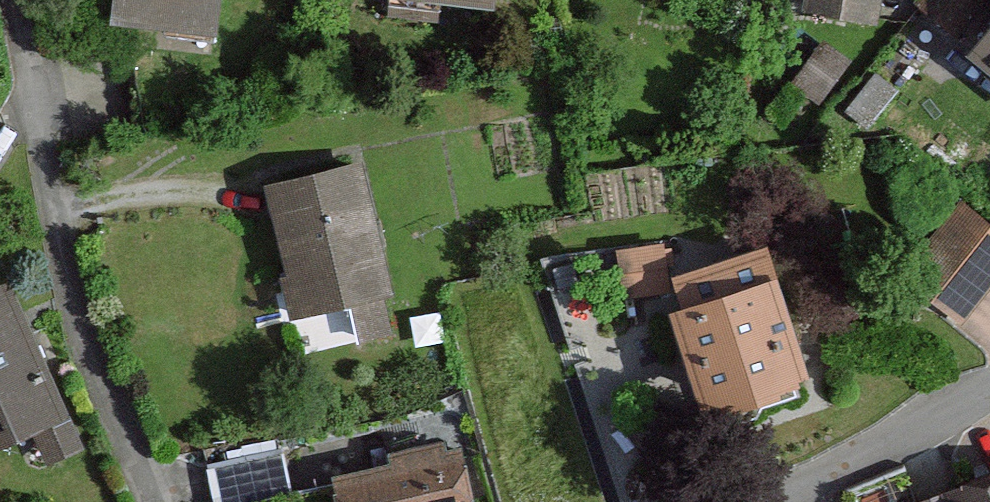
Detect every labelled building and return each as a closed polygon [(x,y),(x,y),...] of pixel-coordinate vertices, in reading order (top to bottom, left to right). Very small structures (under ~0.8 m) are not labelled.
[(118,42),(219,49),(223,0),(121,0),(118,42)] [(393,12),(494,20),(496,0),(394,0),(393,12)] [(804,24),(876,34),(881,0),(808,0),(804,24)] [(979,82),(989,91),(989,68),(979,82)] [(356,178),(262,199),(293,330),(386,308),(356,178)] [(952,214),(887,302),(952,349),(989,296),(989,241),(952,214)] [(627,282),(671,278),(668,240),(623,245),(627,282)] [(775,269),(675,303),(724,446),(824,413),(775,269)] [(0,296),(0,464),(68,432),(3,295),(0,296)] [(284,448),(215,453),(217,492),(287,487),(284,448)] [(331,488),(335,501),(466,501),(454,457),(331,488)] [(931,501),(989,501),(989,480),(931,501)]
